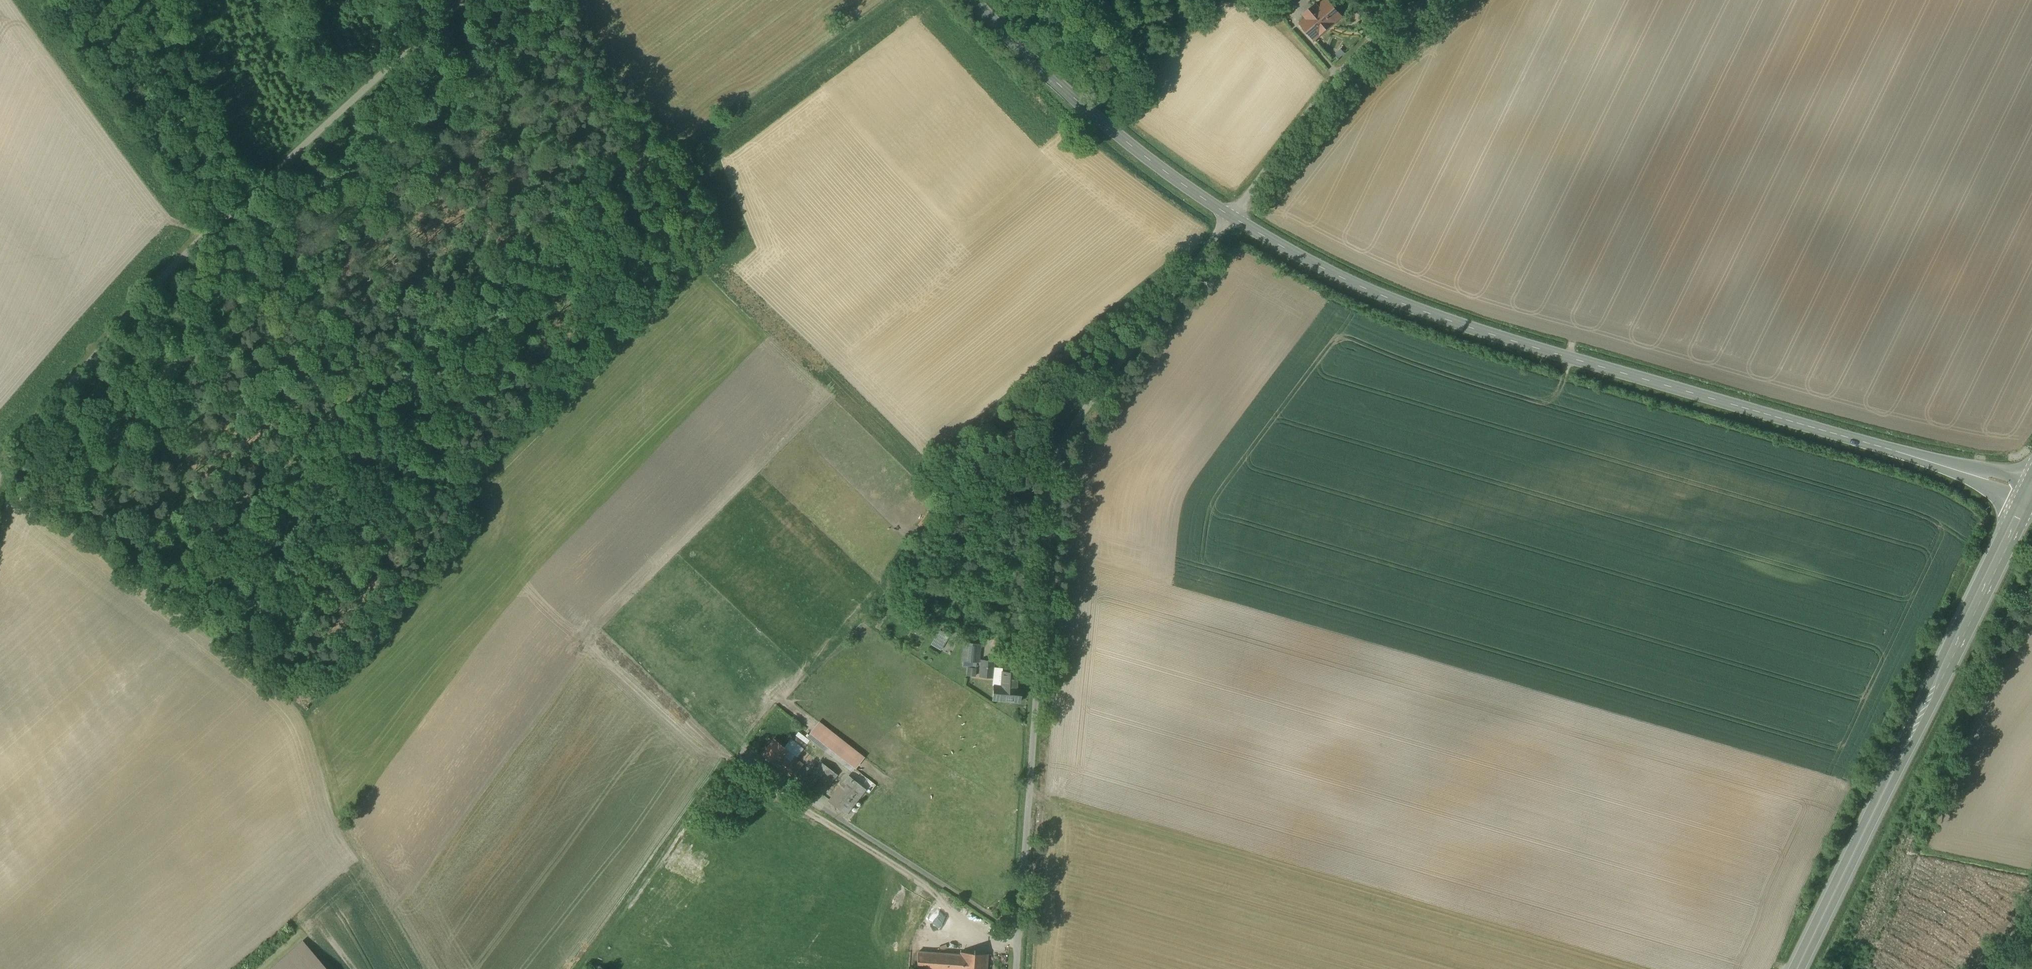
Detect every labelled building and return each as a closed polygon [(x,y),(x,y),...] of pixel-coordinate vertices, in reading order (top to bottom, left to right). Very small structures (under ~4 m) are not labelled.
[(1311,10),(1327,28),(1341,16),(1328,1),(1320,8),(1317,5),(1311,10)] [(1327,28),(1311,10),(1305,15),(1307,18),(1301,24),(1314,39),(1327,28)] [(949,636),(940,630),(931,645),(941,650),(949,636)] [(964,642),(963,661),(978,662),(980,644),(964,642)] [(981,660),(980,677),(992,678),(993,661),(981,660)] [(994,685),(992,700),(1020,702),(1021,689),(1016,689),(1018,673),(1002,671),(1001,686),(994,685)] [(866,757),(821,720),(810,734),(855,771),(866,757)] [(774,739),(762,754),(776,766),(776,765),(783,757),(788,751),(774,739)] [(783,757),(776,765),(792,778),(803,765),(793,757),(789,762),(783,757)] [(821,763),(803,786),(819,798),(836,775),(821,763)] [(866,790),(848,776),(829,801),(848,815),(866,790)] [(276,968),(324,968),(304,945),(276,968)] [(987,954),(960,952),(960,955),(918,952),(917,968),(986,968),(987,954)]
